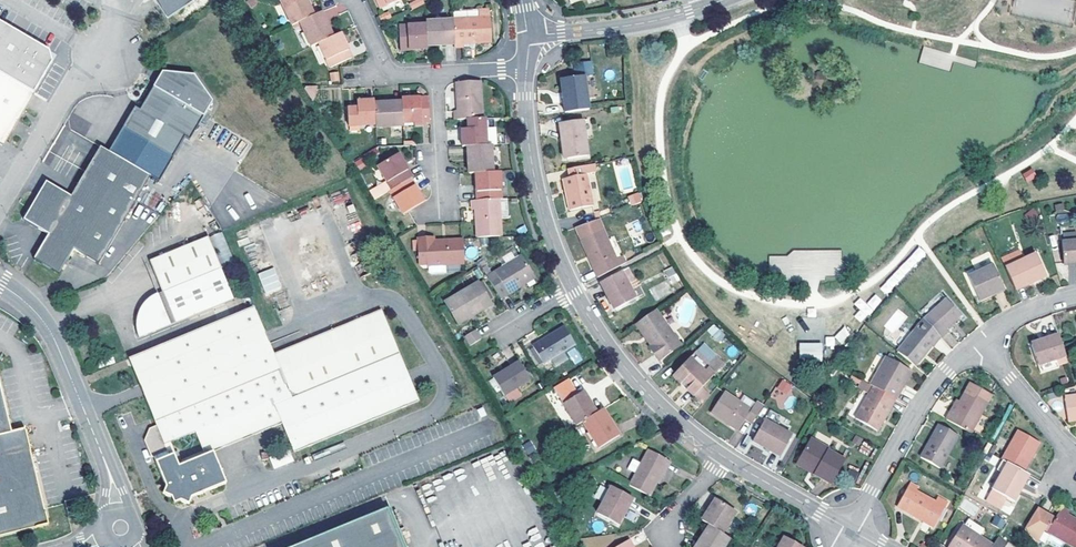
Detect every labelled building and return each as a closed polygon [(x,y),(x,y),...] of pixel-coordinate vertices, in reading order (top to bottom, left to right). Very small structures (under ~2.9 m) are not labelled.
[(188,0),(147,0),(164,24),(192,6),(188,0)] [(313,16),(306,0),(285,0),(281,2),(292,26),(300,22),(313,16)] [(396,0),(375,0),(379,8),(396,0)] [(424,3),(423,0),(415,0),(410,3),(413,9),(424,3)] [(452,11),(453,20),(454,45),(455,47),(463,47),(468,46),(471,49),(474,49),(476,43),(491,42),(489,9),(477,9),(452,11)] [(313,16),(300,22),(311,47),(319,43),(333,37),(321,13),(313,16)] [(388,13),(379,17),(382,22),(390,18),(388,13)] [(453,20),(426,22),(426,25),(427,46),(454,45),(453,20)] [(400,51),(428,49),(427,46),(426,25),(398,27),(400,51)] [(30,99),(48,67),(45,56),(0,30),(0,81),(30,99)] [(333,37),(319,43),(330,68),(352,58),(340,33),(333,37)] [(591,61),(574,63),(577,78),(585,77),(593,76),(591,61)] [(169,76),(146,115),(184,137),(194,143),(217,105),(201,77),(169,76)] [(565,114),(590,110),(585,77),(577,78),(560,81),(565,114)] [(31,99),(30,99),(0,81),(0,147),(4,146),(31,99)] [(480,81),(456,83),(458,110),(455,110),(455,120),(468,119),(483,118),(480,81)] [(318,87),(302,87),(312,102),(318,87)] [(401,103),(402,123),(415,122),(429,122),(428,98),(401,99),(401,103)] [(375,104),(374,101),(357,102),(357,109),(347,109),(348,126),(376,125),(375,104)] [(402,123),(401,103),(375,104),(376,125),(376,127),(403,126),(402,123)] [(134,107),(116,137),(166,167),(184,137),(146,115),(134,107)] [(462,129),(463,146),(468,146),(486,145),(485,118),(483,118),(468,119),(468,129),(462,129)] [(583,121),(586,138),(591,137),(588,120),(583,121)] [(567,141),(571,159),(590,156),(586,138),(583,121),(560,125),(563,142),(567,141)] [(166,167),(116,137),(106,154),(147,179),(156,185),(166,167)] [(567,141),(563,142),(566,160),(571,159),(567,141)] [(468,146),(469,173),(476,173),(492,172),(491,145),(486,145),(468,146)] [(94,267),(147,179),(106,154),(98,149),(68,199),(44,184),(20,222),(45,237),(30,262),(56,278),(71,253),(94,267)] [(386,182),(391,190),(409,179),(412,177),(397,154),(377,167),(386,182)] [(593,206),(586,175),(593,173),(591,166),(584,167),(567,170),(569,179),(563,180),(569,211),(593,206)] [(1026,182),(1036,178),(1033,169),(1023,173),(1026,182)] [(476,173),(477,200),(498,199),(501,199),(499,172),(492,172),(476,173)] [(423,202),(409,179),(391,190),(389,191),(404,215),(408,212),(423,202)] [(386,182),(377,187),(382,196),(389,191),(391,190),(386,182)] [(377,187),(369,192),(374,201),(382,196),(377,187)] [(633,203),(646,199),(644,191),(631,195),(633,203)] [(476,209),(477,237),(501,236),(498,199),(477,200),(472,200),(472,209),(476,209)] [(575,228),(598,278),(619,266),(616,259),(597,220),(575,228)] [(464,263),(463,239),(435,240),(435,237),(417,238),(418,260),(420,261),(422,262),(423,263),(423,266),(464,263)] [(233,301),(206,238),(148,262),(161,292),(156,295),(159,303),(148,318),(136,322),(136,325),(136,328),(136,332),(137,337),(138,341),(233,301)] [(1061,242),(1063,263),(1075,262),(1075,241),(1061,242)] [(616,259),(619,266),(627,262),(624,255),(616,259)] [(1037,255),(1006,269),(1016,289),(1046,276),(1037,255)] [(500,299),(508,294),(506,289),(531,273),(520,256),(487,277),(500,299)] [(974,265),(976,271),(994,264),(991,258),(974,265)] [(994,264),(976,271),(968,275),(979,299),(1004,288),(994,264)] [(265,295),(282,289),(274,267),(257,273),(265,295)] [(636,299),(621,271),(600,283),(615,310),(636,299)] [(506,289),(508,294),(534,278),(531,273),(506,289)] [(477,283),(489,301),(492,299),(481,280),(477,283)] [(444,303),(455,321),(471,311),(474,315),(491,305),(489,301),(477,283),(444,303)] [(138,315),(136,322),(148,318),(159,303),(156,295),(152,297),(148,301),(145,303),(142,307),(139,312),(138,315)] [(947,298),(924,319),(939,335),(942,338),(948,332),(945,329),(962,314),(947,298)] [(276,420),(279,426),(291,455),(415,403),(378,313),(272,357),(252,310),(129,361),(157,428),(149,431),(145,441),(152,458),(155,459),(159,468),(175,461),(172,454),(169,455),(164,444),(170,441),(193,432),(202,451),(276,420)] [(471,311),(455,321),(457,325),(474,315),(471,311)] [(676,339),(655,311),(636,325),(651,346),(649,348),(654,355),(676,339)] [(924,319),(923,317),(897,352),(915,366),(931,345),(939,335),(924,319)] [(718,343),(726,335),(714,323),(706,331),(718,343)] [(550,360),(563,352),(575,345),(563,325),(532,345),(533,347),(544,363),(544,364),(550,360)] [(476,330),(465,337),(471,346),(482,339),(476,330)] [(1059,335),(1054,336),(1049,338),(1049,339),(1032,345),(1039,365),(1056,359),(1057,359),(1058,364),(1068,361),(1059,335)] [(799,362),(822,361),(822,342),(799,342),(799,362)] [(533,347),(529,350),(539,366),(544,363),(533,347)] [(563,352),(550,360),(554,366),(566,358),(563,352)] [(706,371),(708,368),(693,354),(691,357),(706,371)] [(887,356),(871,385),(890,396),(897,400),(901,392),(897,389),(908,369),(887,356)] [(706,371),(691,357),(673,376),(700,401),(707,392),(702,387),(714,373),(708,368),(706,371)] [(529,380),(518,362),(492,378),(503,396),(529,380)] [(897,389),(901,392),(912,371),(908,369),(897,389)] [(769,398),(782,405),(793,385),(780,378),(769,398)] [(867,383),(863,391),(869,395),(856,419),(878,431),(892,407),(886,404),(890,396),(871,385),(867,383)] [(0,387),(0,446),(27,439),(24,426),(11,430),(0,387)] [(966,390),(987,402),(989,398),(968,387),(966,390)] [(950,411),(946,419),(970,433),(987,402),(966,390),(959,402),(953,413),(950,411)] [(869,395),(863,391),(849,415),(856,419),(869,395)] [(563,404),(576,426),(583,422),(597,413),(584,392),(563,404)] [(707,392),(700,401),(703,403),(710,395),(707,392)] [(738,430),(746,419),(753,423),(763,407),(757,403),(751,410),(724,393),(711,413),(738,430)] [(892,407),(897,400),(890,396),(886,404),(892,407)] [(1065,397),(1068,420),(1075,419),(1075,396),(1065,397)] [(956,401),(950,411),(953,413),(959,402),(956,401)] [(619,435),(603,409),(597,413),(583,422),(599,448),(619,435)] [(204,457),(212,454),(279,426),(276,420),(202,451),(204,457)] [(791,436),(763,421),(751,442),(780,457),(791,436)] [(938,424),(920,457),(939,468),(958,435),(938,424)] [(1002,460),(1023,472),(1040,442),(1019,430),(1002,460)] [(27,439),(0,446),(0,534),(48,522),(27,439)] [(817,472),(815,476),(830,484),(844,460),(829,451),(829,450),(811,439),(798,461),(817,472)] [(175,453),(170,441),(164,444),(169,455),(172,454),(175,453)] [(522,445),(527,455),(535,451),(531,441),(522,445)] [(859,451),(868,455),(872,447),(863,443),(859,451)] [(649,450),(641,464),(636,474),(629,486),(649,497),(668,461),(649,450)] [(275,467),(291,460),(287,452),(271,459),(275,467)] [(178,468),(162,475),(173,500),(170,505),(171,508),(185,507),(189,506),(190,500),(225,485),(212,454),(204,457),(178,468)] [(636,474),(641,464),(633,459),(627,469),(636,474)] [(1002,473),(999,480),(994,488),(993,490),(1014,502),(1017,496),(1021,488),(1028,475),(1023,472),(1002,460),(997,470),(1002,473)] [(162,475),(178,468),(175,461),(159,468),(162,475)] [(817,472),(798,461),(796,465),(815,476),(817,472)] [(994,488),(999,480),(992,476),(987,485),(994,488)] [(917,488),(910,484),(898,507),(934,527),(948,502),(939,496),(935,502),(915,491),(917,488)] [(632,498),(611,488),(597,514),(617,525),(632,498)] [(1021,488),(1017,496),(1021,498),(1025,491),(1021,488)] [(77,501),(77,498),(64,501),(67,515),(70,514),(71,513),(73,511),(75,509),(76,506),(77,503),(77,501)] [(709,525),(722,534),(736,511),(716,499),(702,521),(709,525)] [(1075,546),(1075,520),(1068,515),(1070,512),(1062,507),(1054,519),(1048,530),(1075,546)] [(387,509),(293,546),(402,546),(387,509)] [(1048,530),(1054,519),(1037,509),(1025,529),(1036,542),(1045,528),(1048,530)] [(990,525),(1002,529),(1006,519),(994,515),(990,525)] [(709,525),(696,546),(724,546),(729,538),(722,534),(709,525)] [(993,546),(962,526),(947,546),(992,546),(993,546)] [(993,546),(992,546),(1003,546),(1006,542),(999,537),(993,546)] [(785,538),(779,546),(801,546),(785,538)] [(628,539),(614,546),(633,546),(628,539)]
